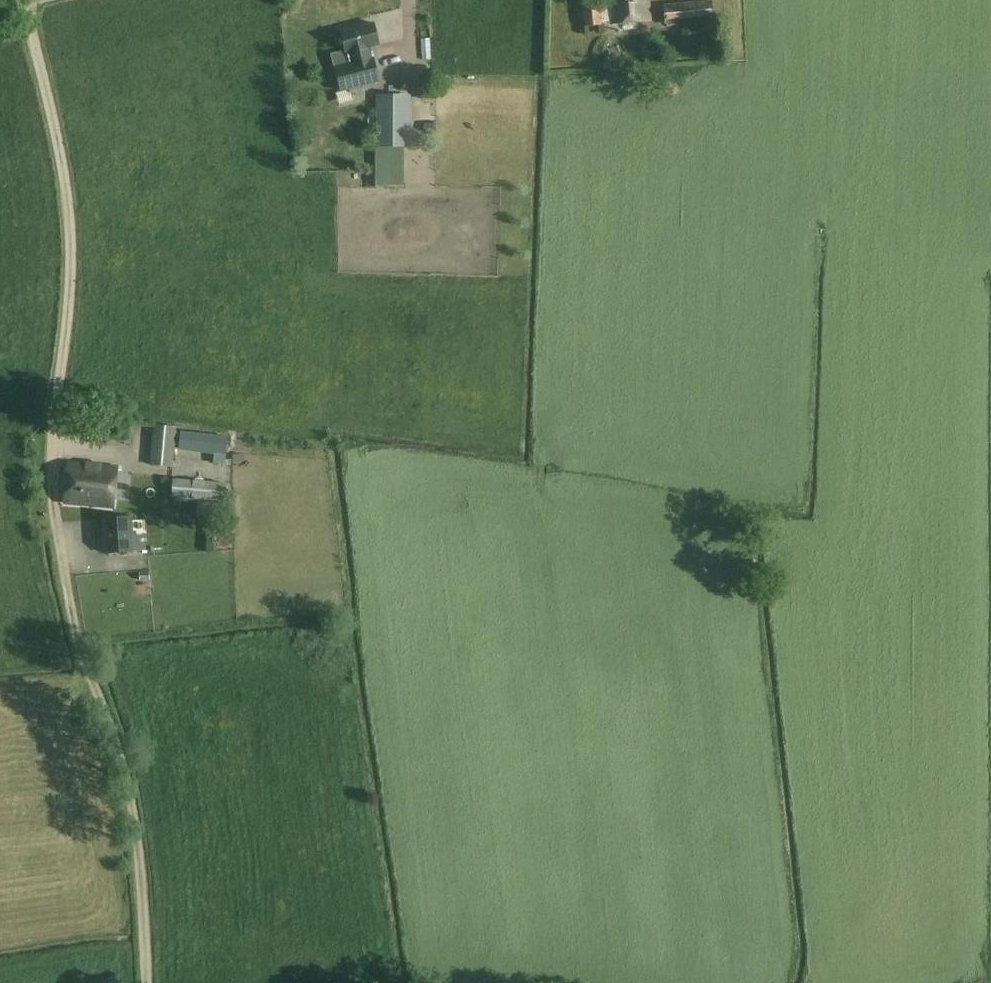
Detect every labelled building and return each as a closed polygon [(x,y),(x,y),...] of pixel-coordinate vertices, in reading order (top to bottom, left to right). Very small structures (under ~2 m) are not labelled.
[(644,2),(644,0),(607,0),(584,2),(585,26),(614,23),(649,20),(648,1),(644,2)] [(711,2),(664,7),(665,25),(667,25),(668,27),(712,23),(712,21),(713,21),(711,2)] [(373,24),(341,32),(345,51),(332,55),(341,91),(379,81),(373,58),(371,59),(368,49),(379,46),(373,24)] [(376,96),(375,147),(404,148),(405,121),(411,121),(411,98),(376,96)] [(404,186),(404,148),(375,147),(375,187),(404,186)] [(149,466),(173,468),(177,427),(153,425),(149,466)] [(180,431),(179,451),(215,454),(214,464),(226,465),(229,437),(180,431)] [(65,503),(114,508),(117,469),(69,465),(65,503)] [(227,483),(173,479),(172,497),(192,499),(192,500),(205,501),(205,500),(226,502),(227,483)] [(134,551),(132,518),(102,520),(105,554),(134,551)]
